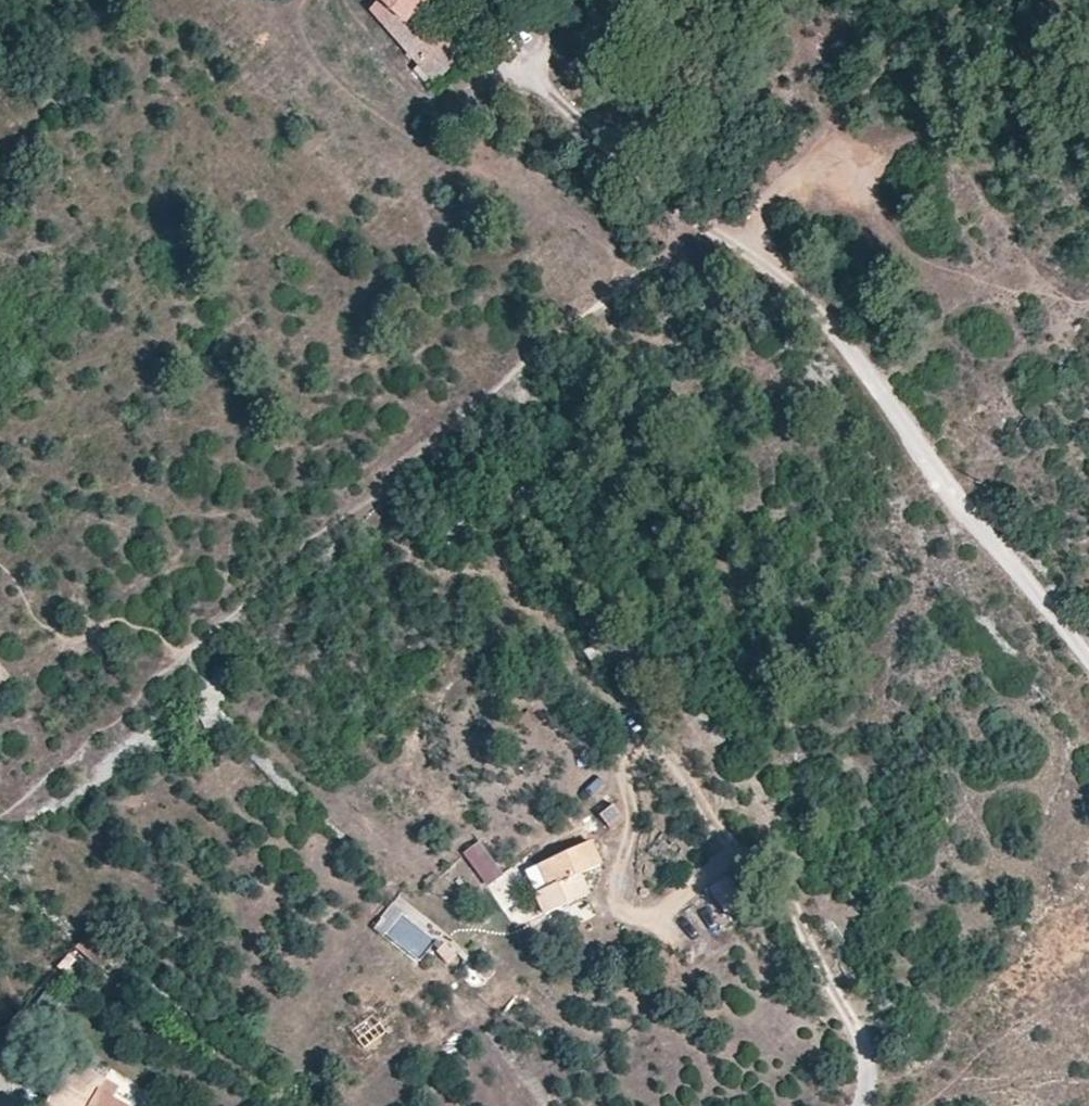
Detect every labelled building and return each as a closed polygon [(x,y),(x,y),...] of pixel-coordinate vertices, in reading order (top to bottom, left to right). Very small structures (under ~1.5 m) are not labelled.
[(434,0),(380,0),(371,10),(437,84),(466,58),(424,11),(434,0)] [(626,822),(614,804),(599,815),(612,832),(626,822)] [(504,876),(479,842),(464,853),(489,887),(504,876)] [(591,894),(582,873),(602,865),(592,843),(541,865),(551,888),(535,895),(544,915),(591,894)] [(457,955),(447,943),(437,951),(448,963),(457,955)] [(99,1090),(105,1080),(73,1060),(45,1105),(127,1105),(99,1090)]
